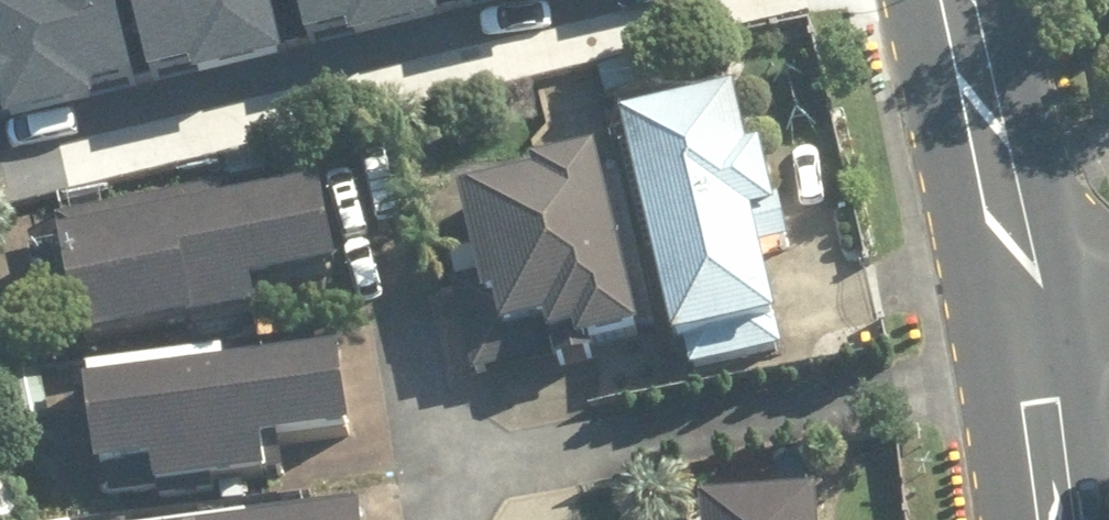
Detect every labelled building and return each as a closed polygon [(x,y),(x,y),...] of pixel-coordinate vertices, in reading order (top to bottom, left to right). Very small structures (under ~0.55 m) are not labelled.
[(16,127),(103,107),(99,93),(149,81),(129,0),(2,0),(0,0),(0,60),(16,127)] [(295,60),(281,0),(138,0),(157,78),(206,67),(209,80),(295,60)] [(450,20),(445,0),(302,0),(311,39),(360,27),(364,40),(450,20)] [(797,256),(777,166),(736,175),(723,115),(607,140),(655,360),(765,336),(750,266),(797,256)] [(639,345),(599,168),(528,184),(530,196),(465,211),(483,291),(465,295),(484,380),(639,345)] [(215,192),(33,231),(38,256),(8,263),(22,329),(53,322),(63,370),(245,330),(240,308),(319,291),(297,190),(218,207),(215,192)] [(344,450),(332,370),(219,387),(216,367),(107,383),(110,402),(71,408),(84,497),(134,490),(137,507),(252,490),(248,464),(344,450)] [(345,511),(265,519),(346,519),(345,511)]
